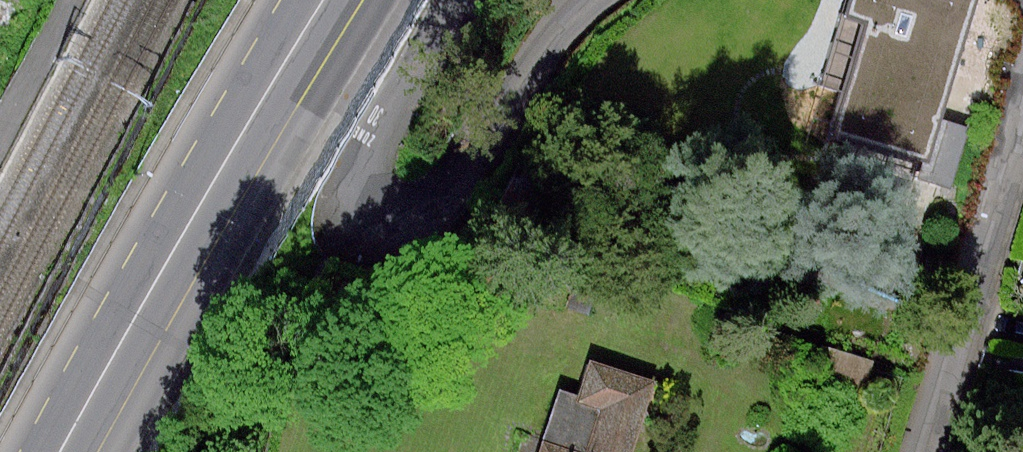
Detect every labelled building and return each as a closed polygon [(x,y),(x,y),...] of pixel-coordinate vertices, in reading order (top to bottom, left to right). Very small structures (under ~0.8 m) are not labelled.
[(851,15),(873,22),(840,132),(928,158),(975,0),(856,0),(851,15)] [(644,381),(593,365),(579,407),(561,401),(545,451),(621,451),(644,381)]
